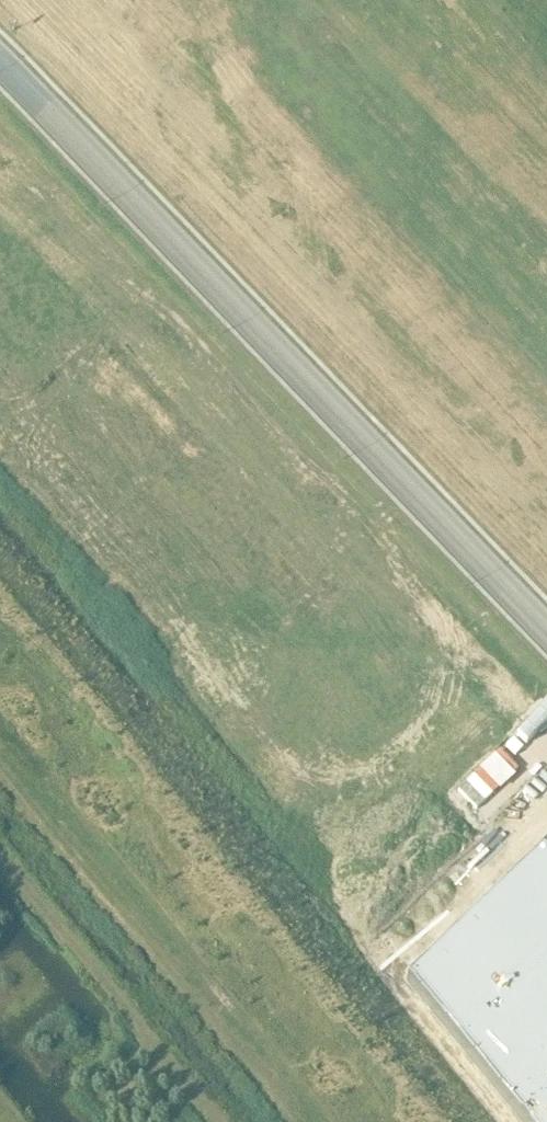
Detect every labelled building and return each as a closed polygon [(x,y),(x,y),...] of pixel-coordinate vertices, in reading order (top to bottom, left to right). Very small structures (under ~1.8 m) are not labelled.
[(405,980),(521,1121),(546,1121),(546,845),(405,980)]
